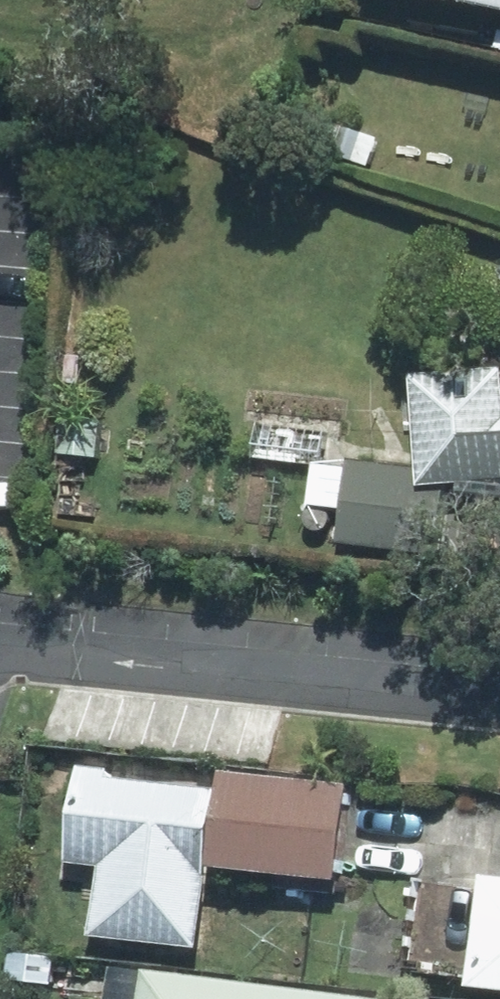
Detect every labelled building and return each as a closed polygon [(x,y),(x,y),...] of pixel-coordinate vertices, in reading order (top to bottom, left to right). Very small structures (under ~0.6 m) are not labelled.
[(499,13),(499,0),(440,0),(499,13)] [(431,491),(456,490),(499,490),(499,374),(429,376),(431,474),(431,491)] [(108,423),(55,420),(53,461),(106,464),(108,423)] [(322,427),(261,420),(257,459),(318,466),(322,427)] [(448,561),(456,490),(431,491),(431,474),(323,462),(323,466),(318,509),(348,513),(344,549),(448,561)] [(207,878),(331,887),(329,917),(364,920),(367,889),(342,887),(348,794),(70,775),(64,868),(75,869),(73,900),(96,901),(93,947),(202,955),(207,878)] [(483,894),(472,998),(499,998),(499,895),(483,894)] [(57,958),(5,954),(1,991),(53,995),(57,958)] [(138,976),(135,998),(326,998),(138,976)]
